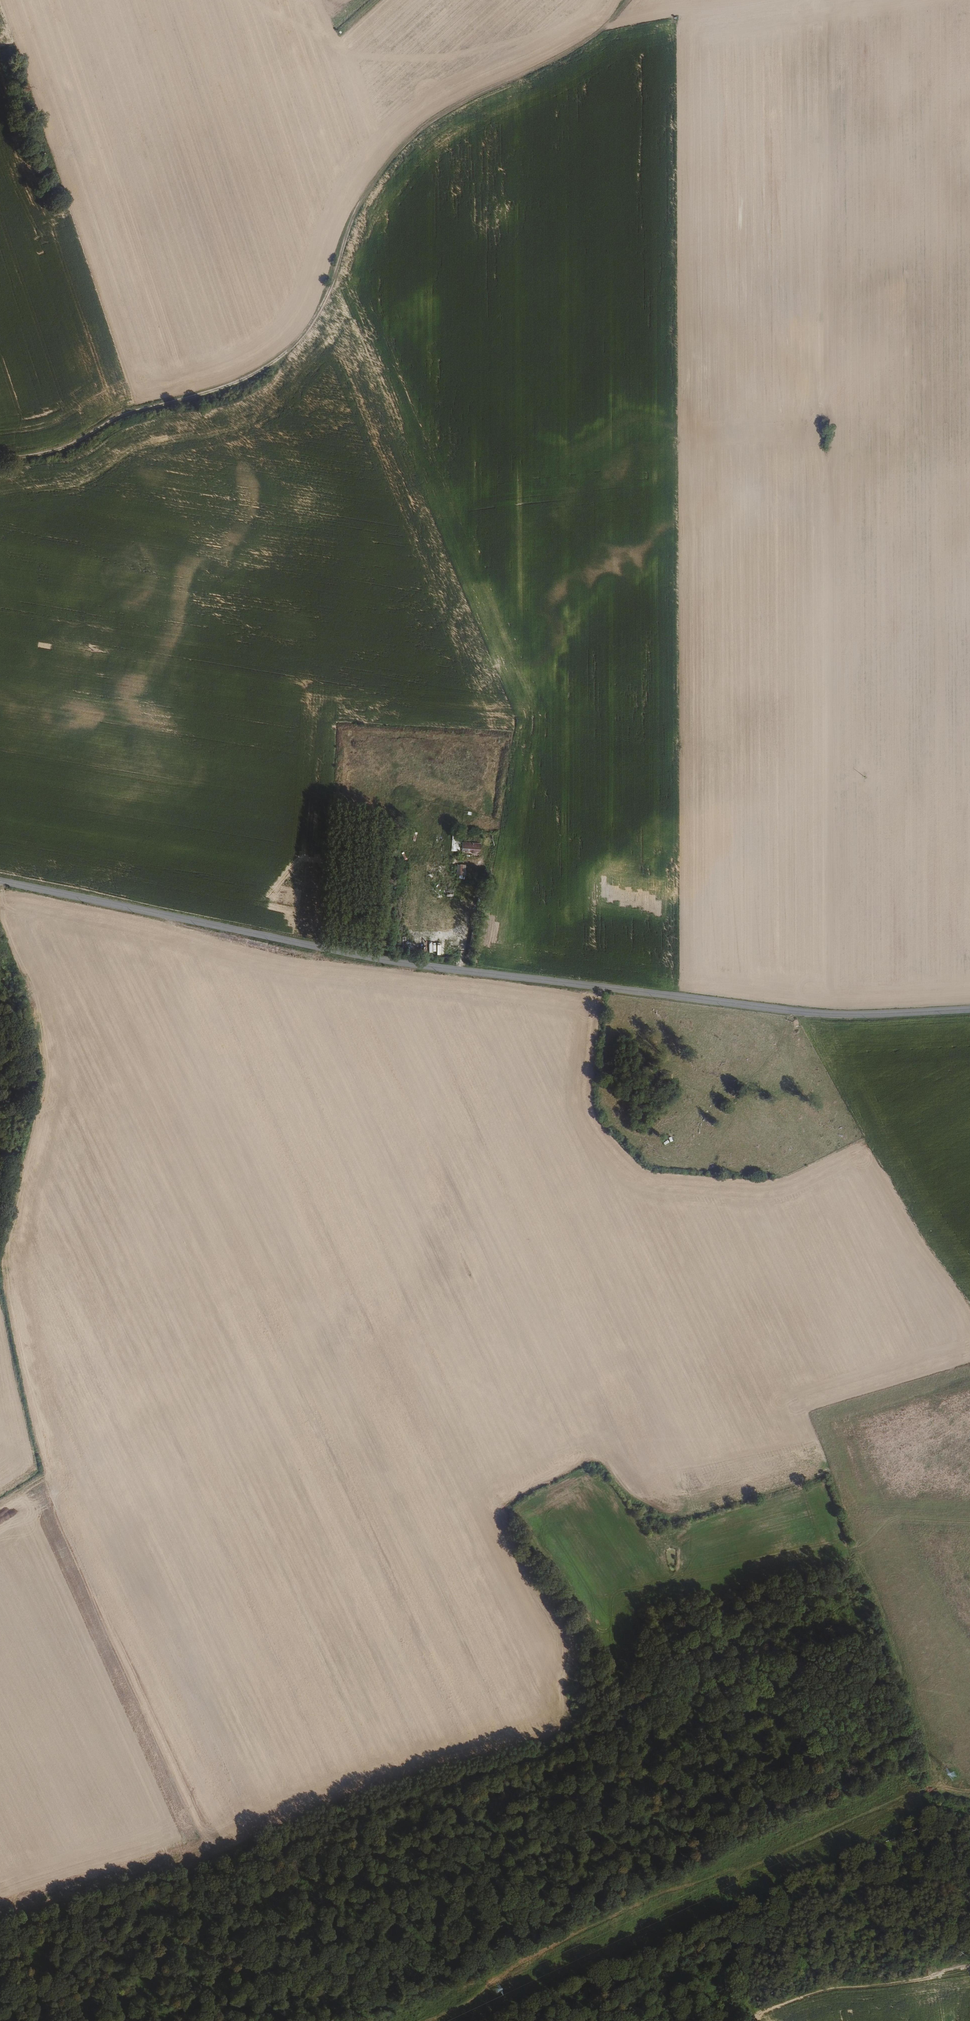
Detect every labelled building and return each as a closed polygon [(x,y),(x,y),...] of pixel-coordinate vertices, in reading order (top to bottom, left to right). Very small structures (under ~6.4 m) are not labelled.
[(451,851),(460,851),(460,838),(452,838),(451,851)] [(462,842),(462,852),(480,853),(480,842),(462,842)] [(454,862),(473,864),(474,856),(456,854),(454,862)] [(465,873),(466,865),(449,864),(447,896),(454,896),(455,872),(465,873)] [(619,1132),(626,1141),(632,1136),(625,1128),(619,1132)]
